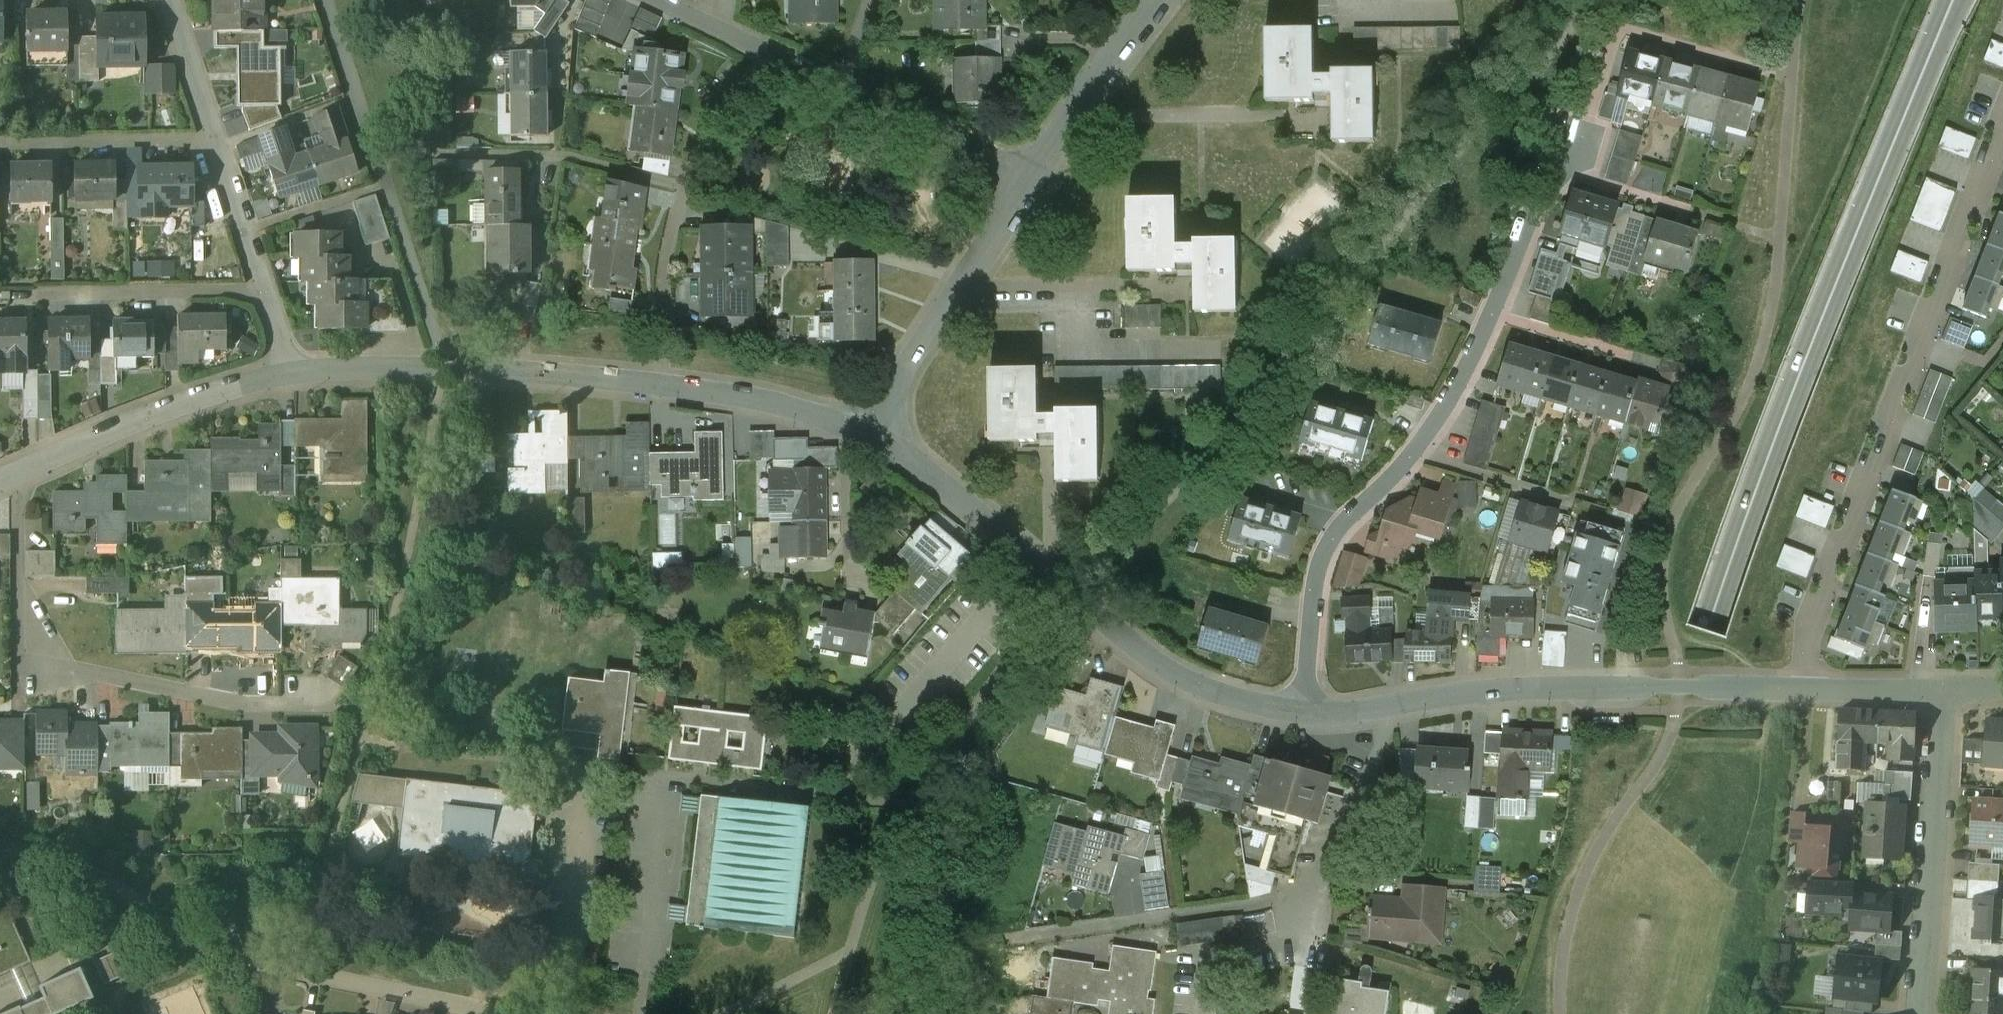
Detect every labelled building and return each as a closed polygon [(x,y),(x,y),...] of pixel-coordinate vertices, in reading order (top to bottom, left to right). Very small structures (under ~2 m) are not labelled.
[(213,32),(235,32),(241,32),(241,20),(258,20),(258,5),(264,5),(264,0),(213,0),(213,32)] [(510,8),(535,8),(540,0),(510,0),(510,8)] [(535,8),(545,15),(555,0),(540,0),(535,8)] [(574,30),(597,39),(612,0),(586,0),(574,30)] [(599,37),(621,47),(639,4),(629,0),(615,0),(599,37)] [(793,25),(837,24),(836,0),(793,0),(793,25)] [(939,5),(953,5),(953,30),(977,30),(983,30),(983,0),(938,0),(939,5)] [(663,19),(642,9),(632,30),(633,31),(653,40),(663,19)] [(66,14),(27,15),(27,51),(43,51),(66,51),(66,43),(66,16),(66,14)] [(79,36),(79,16),(66,16),(66,43),(79,43),(79,38),(79,36)] [(144,68),(143,17),(94,18),(95,36),(95,68),(97,68),(144,68)] [(1459,27),(1354,27),(1354,50),(1460,49),(1459,27)] [(291,45),(291,29),(271,29),(271,45),(291,45)] [(1003,42),(1002,29),(983,30),(977,30),(977,42),(1003,42)] [(1314,29),(1268,29),(1268,102),(1315,101),(1315,95),(1314,76),(1314,29)] [(267,31),(243,32),(241,32),(235,32),(235,103),(274,103),(275,86),(277,86),(277,45),(267,45),(267,31)] [(653,40),(633,31),(624,50),(638,52),(638,51),(660,54),(662,44),(653,40)] [(95,36),(79,36),(79,43),(79,81),(97,81),(97,68),(95,68),(95,36)] [(1984,63),(1994,66),(2002,45),(1992,41),(1984,63)] [(1003,42),(977,42),(977,59),(956,59),(956,105),(1004,104),(1003,42)] [(2002,45),(1994,66),(2002,70),(2002,45)] [(66,67),(66,51),(43,51),(44,67),(66,67)] [(660,54),(638,51),(638,52),(631,107),(641,108),(678,113),(681,88),(685,89),(687,76),(683,75),(685,57),(660,54)] [(1666,62),(1630,52),(1617,96),(1619,97),(1630,100),(1631,95),(1655,102),(1666,62)] [(545,53),(509,54),(509,95),(545,95),(545,53)] [(1700,71),(1666,62),(1655,102),(1654,106),(1665,109),(1666,105),(1687,111),(1685,115),(1688,116),(1700,71)] [(1375,142),(1373,70),(1333,71),(1333,95),(1334,143),(1375,142)] [(173,71),(149,71),(150,95),(174,94),(173,71)] [(1728,79),(1700,71),(1688,116),(1716,124),(1728,79)] [(1333,95),(1333,76),(1314,76),(1315,95),(1333,95)] [(1759,87),(1728,79),(1716,124),(1728,127),(1747,132),(1759,87)] [(1617,96),(1606,93),(1599,119),(1611,123),(1619,97),(1617,96)] [(545,95),(509,95),(510,137),(545,136),(545,95)] [(678,113),(641,108),(635,154),(672,158),(678,113)] [(338,116),(318,122),(327,148),(347,141),(338,116)] [(291,127),(259,138),(269,168),(294,159),(288,140),(295,138),(291,127)] [(1747,132),(1728,127),(1726,133),(1746,138),(1747,132)] [(1938,148),(1949,152),(1957,131),(1946,127),(1938,148)] [(1624,128),(1609,178),(1633,185),(1648,135),(1624,128)] [(310,130),(301,133),(308,154),(318,151),(310,130)] [(1949,152),(1959,156),(1967,135),(1957,131),(1949,152)] [(1977,139),(1967,135),(1959,156),(1969,160),(1977,139)] [(318,151),(308,154),(318,185),(357,172),(347,141),(327,148),(318,151)] [(294,159),(269,168),(279,198),(318,185),(308,154),(294,159)] [(483,161),(457,161),(457,174),(483,174),(483,173),(483,161)] [(672,164),(646,161),(645,171),(670,178),(672,164)] [(113,166),(74,167),(74,199),(92,199),(92,200),(114,200),(113,166)] [(50,201),(49,167),(10,167),(10,201),(50,201)] [(189,197),(189,168),(136,168),(137,201),(160,201),(160,207),(188,207),(189,207),(189,197)] [(483,173),(483,174),(483,227),(491,227),(518,226),(518,173),(483,173)] [(1918,200),(1929,204),(1937,183),(1926,178),(1918,200)] [(650,185),(628,179),(624,205),(631,205),(630,209),(647,211),(650,185)] [(1929,204),(1939,208),(1947,186),(1937,183),(1929,204)] [(1957,190),(1947,186),(1939,208),(1949,212),(1957,190)] [(376,195),(353,203),(367,246),(390,239),(376,195)] [(1616,208),(1575,196),(1561,245),(1562,245),(1566,235),(1605,247),(1615,209),(1616,208)] [(202,197),(189,197),(189,207),(188,207),(188,227),(203,227),(202,197)] [(1176,198),(1129,199),(1130,271),(1178,270),(1177,245),(1176,198)] [(1910,222),(1920,226),(1929,204),(1918,200),(1910,222)] [(624,205),(608,203),(605,221),(603,220),(599,245),(638,250),(640,231),(644,232),(647,211),(630,209),(631,205),(624,205)] [(1920,226),(1930,230),(1939,208),(1929,204),(1920,226)] [(1622,211),(1615,209),(1605,247),(1612,249),(1608,261),(1628,267),(1626,273),(1628,273),(1645,218),(1645,217),(1643,216),(1642,217),(1632,214),(1634,208),(1624,205),(1622,211)] [(1949,212),(1939,208),(1930,230),(1941,233),(1949,212)] [(768,222),(724,210),(724,229),(753,228),(753,236),(768,236),(768,222)] [(2001,214),(1988,246),(2002,252),(2002,215),(2001,214)] [(313,217),(293,223),(297,234),(317,227),(313,217)] [(1697,233),(1645,218),(1628,273),(1642,277),(1647,260),(1685,272),(1697,233)] [(64,252),(63,220),(49,220),(49,252),(64,252)] [(790,227),(768,222),(768,236),(768,267),(790,267),(790,227)] [(518,226),(491,227),(492,274),(528,274),(528,226),(518,226)] [(724,229),(705,229),(706,274),(753,274),(753,236),(753,228),(724,229)] [(297,234),(295,234),(295,259),(303,259),(304,283),(311,283),(312,306),(320,306),(320,330),(407,330),(391,281),(348,281),(347,257),(339,257),(339,234),(297,234)] [(1238,312),(1236,239),(1195,240),(1194,245),(1195,264),(1196,313),(1238,312)] [(638,250),(599,245),(595,273),(598,274),(595,289),(619,293),(619,289),(636,291),(639,271),(635,270),(638,250)] [(1195,264),(1194,245),(1177,245),(1178,265),(1195,264)] [(1988,246),(1976,278),(1999,287),(2002,278),(2002,276),(2002,252),(1988,246)] [(1890,273),(1901,277),(1909,255),(1898,251),(1890,273)] [(1901,277),(1911,281),(1919,259),(1909,255),(1901,277)] [(1929,263),(1919,259),(1911,281),(1921,285),(1929,263)] [(149,260),(149,276),(176,276),(176,260),(149,260)] [(873,262),(838,262),(838,290),(874,289),(873,262)] [(1554,264),(1551,274),(1536,270),(1529,293),(1537,296),(1560,303),(1560,302),(1552,300),(1555,291),(1563,293),(1570,268),(1554,264)] [(753,274),(706,274),(706,317),(713,317),(741,317),(753,317),(753,274)] [(1999,287),(1976,278),(1964,310),(1987,319),(1990,309),(1999,287)] [(541,285),(526,282),(522,306),(536,309),(541,285)] [(1999,287),(1990,309),(1993,310),(2002,288),(1999,287)] [(874,289),(838,290),(838,314),(874,314),(874,289)] [(1560,303),(1537,296),(1529,319),(1552,326),(1560,303)] [(633,303),(612,300),(610,314),(631,315),(633,303)] [(1162,305),(1126,305),(1126,328),(1162,328),(1162,305)] [(1441,326),(1381,308),(1370,346),(1429,364),(1441,326)] [(875,342),(874,314),(838,314),(838,342),(875,342)] [(226,351),(225,315),(177,316),(177,328),(177,330),(178,365),(179,365),(198,364),(197,351),(226,351)] [(741,317),(713,317),(713,329),(741,334),(741,317)] [(1953,345),(1962,322),(1951,318),(1942,340),(1953,345)] [(133,322),(132,320),(112,321),(113,357),(113,358),(116,358),(136,358),(153,358),(153,355),(165,354),(164,328),(153,328),(152,322),(133,322)] [(88,321),(49,322),(51,371),(69,370),(69,357),(88,356),(89,356),(89,348),(88,321)] [(0,322),(0,374),(22,373),(25,373),(25,371),(25,322),(0,322)] [(1962,322),(1953,345),(1964,349),(1973,327),(1962,322)] [(177,328),(164,328),(165,354),(165,372),(179,372),(179,365),(178,365),(177,330),(177,328)] [(1553,360),(1510,347),(1499,385),(1527,393),(1527,391),(1542,396),(1553,360)] [(101,348),(89,348),(89,356),(88,356),(88,371),(101,371),(101,357),(101,348)] [(113,357),(101,357),(101,371),(101,386),(117,385),(117,371),(116,358),(113,358),(113,357)] [(136,358),(116,358),(117,371),(137,371),(136,358)] [(1581,368),(1553,360),(1542,396),(1542,398),(1555,402),(1556,398),(1571,402),(1581,368)] [(1688,367),(1665,360),(1661,373),(1670,386),(1682,389),(1688,367)] [(1220,365),(1055,366),(1055,391),(1220,390),(1220,365)] [(1038,368),(990,369),(992,442),(1040,441),(1040,436),(1039,416),(1038,368)] [(1609,376),(1581,368),(1571,402),(1570,406),(1583,410),(1584,406),(1599,411),(1609,376)] [(1930,370),(1922,393),(1933,397),(1942,375),(1930,370)] [(37,371),(25,371),(25,373),(22,373),(22,420),(38,420),(38,401),(37,375),(37,371)] [(51,375),(37,375),(38,401),(51,401),(51,375)] [(1942,375),(1933,397),(1944,401),(1953,379),(1942,375)] [(1637,384),(1609,376),(1599,411),(1598,414),(1612,419),(1613,415),(1627,420),(1637,385),(1637,384)] [(1669,390),(1638,381),(1637,384),(1637,385),(1627,420),(1626,423),(1648,429),(1650,421),(1659,424),(1669,390)] [(1925,419),(1933,397),(1922,393),(1913,415),(1925,419)] [(1936,424),(1944,401),(1933,397),(1925,419),(1936,424)] [(87,418),(104,412),(99,399),(82,405),(87,418)] [(367,402),(342,402),(342,425),(295,425),(295,447),(308,447),(308,441),(326,441),(326,456),(324,456),(324,460),(337,460),(337,477),(367,477),(367,402)] [(1503,410),(1480,403),(1476,415),(1499,422),(1503,410)] [(1373,423),(1312,405),(1301,444),(1361,462),(1373,423)] [(1100,482),(1099,409),(1058,410),(1058,436),(1059,482),(1100,482)] [(1499,422),(1476,415),(1472,428),(1496,435),(1499,422)] [(1058,416),(1039,416),(1040,436),(1058,436),(1058,416)] [(542,439),(514,440),(515,489),(544,488),(543,466),(567,465),(566,417),(542,418),(542,439)] [(240,439),(211,439),(210,451),(210,483),(228,483),(228,478),(256,478),(264,489),(278,489),(281,489),(281,466),(281,424),(258,424),(258,441),(240,441),(240,439)] [(628,424),(628,440),(581,441),(581,457),(578,457),(578,460),(583,460),(583,490),(604,490),(604,473),(628,472),(629,491),(652,491),(651,488),(651,455),(651,424),(628,424)] [(1496,435),(1472,428),(1469,440),(1492,447),(1496,435)] [(775,432),(750,433),(751,459),(775,459),(775,440),(775,432)] [(696,434),(696,454),(651,455),(651,488),(662,488),(662,495),(695,495),(695,501),(724,501),(723,433),(696,434)] [(838,469),(838,448),(809,449),(809,439),(775,440),(775,459),(775,461),(794,461),(798,461),(807,461),(807,469),(825,469),(838,469)] [(495,474),(495,440),(479,440),(480,474),(495,474)] [(1492,447),(1469,440),(1465,452),(1489,459),(1492,447)] [(1893,468),(1904,472),(1913,450),(1902,445),(1893,468)] [(1924,454),(1913,450),(1904,472),(1915,477),(1924,454)] [(210,451),(184,451),(184,462),(145,462),(145,493),(126,492),(126,494),(126,513),(126,522),(210,523),(210,483),(210,451)] [(1489,459),(1465,452),(1462,464),(1486,472),(1489,459)] [(825,469),(807,469),(807,461),(798,461),(794,461),(794,473),(772,473),(772,511),(795,511),(795,523),(826,522),(825,469)] [(295,466),(281,466),(281,489),(278,489),(278,497),(294,497),(295,466)] [(126,477),(96,476),(96,486),(84,486),(84,492),(53,492),(53,532),(85,532),(85,519),(97,520),(97,546),(124,546),(124,548),(126,548),(126,522),(126,513),(112,513),(112,494),(126,494),(126,492),(126,477)] [(1411,500),(1389,512),(1383,532),(1371,539),(1367,552),(1386,557),(1390,545),(1401,548),(1413,541),(1416,532),(1442,539),(1457,487),(1444,484),(1440,497),(1422,492),(1419,502),(1411,500)] [(1894,490),(1882,523),(1904,532),(1908,522),(1917,499),(1894,490)] [(1643,500),(1626,495),(1621,511),(1638,516),(1643,500)] [(1806,521),(1815,499),(1804,495),(1796,517),(1806,521)] [(1973,498),(1973,514),(1999,536),(2002,531),(2002,524),(1989,511),(1973,498)] [(1815,499),(1806,521),(1816,525),(1825,503),(1815,499)] [(1920,500),(1917,499),(1908,522),(1911,523),(1920,500)] [(1924,502),(1920,500),(1911,523),(1915,525),(1924,502)] [(1302,519),(1241,501),(1230,540),(1290,558),(1302,519)] [(1997,501),(1989,511),(2002,524),(2002,506),(1997,501)] [(1558,514),(1523,503),(1511,542),(1537,550),(1547,553),(1558,514)] [(1825,503),(1816,525),(1826,529),(1835,507),(1825,503)] [(948,517),(947,518),(939,512),(932,520),(933,520),(951,536),(960,526),(948,517)] [(1999,536),(1973,514),(1974,530),(1991,545),(1999,536)] [(925,553),(895,588),(890,584),(889,586),(897,593),(917,610),(921,614),(953,577),(962,585),(982,562),(951,536),(933,520),(932,520),(925,529),(923,527),(910,543),(913,545),(920,551),(921,550),(925,553)] [(826,522),(795,523),(795,528),(780,528),(781,545),(771,545),(772,556),(781,556),(781,559),(786,559),(827,559),(826,522)] [(1624,534),(1582,522),(1563,583),(1577,587),(1566,624),(1595,632),(1624,534)] [(1882,523),(1869,555),(1892,564),(1896,554),(1904,532),(1882,523)] [(1907,533),(1904,532),(1896,554),(1899,555),(1907,533)] [(1912,535),(1907,533),(1899,555),(1903,557),(1912,535)] [(0,536),(0,560),(10,560),(10,536),(0,536)] [(1511,542),(1503,539),(1489,587),(1508,587),(1526,587),(1537,550),(1511,542)] [(1942,545),(1928,543),(1923,576),(1938,578),(1942,545)] [(1786,572),(1795,550),(1784,546),(1776,568),(1786,572)] [(752,568),(752,548),(737,548),(737,568),(752,568)] [(1795,550),(1786,572),(1796,576),(1805,554),(1795,550)] [(55,552),(26,552),(26,578),(55,578),(55,552)] [(1805,554),(1796,576),(1807,580),(1815,558),(1805,554)] [(1988,554),(1974,554),(1975,574),(1989,573),(1988,554)] [(1365,560),(1346,555),(1336,589),(1357,587),(1365,560)] [(1857,587),(1858,587),(1880,596),(1883,586),(1892,564),(1869,555),(1857,587)] [(772,556),(763,556),(763,572),(786,574),(786,559),(781,559),(781,556),(772,556)] [(339,579),(300,579),(300,559),(281,559),(281,605),(281,626),(315,626),(315,645),(341,645),(342,635),(367,635),(367,610),(339,610),(339,579)] [(1895,565),(1892,564),(1883,586),(1886,587),(1895,565)] [(1900,567),(1895,565),(1886,587),(1891,590),(1900,567)] [(1989,573),(1975,574),(1975,583),(1976,619),(2002,619),(2002,608),(2001,573),(1989,573)] [(222,577),(185,578),(185,605),(213,605),(213,595),(222,595),(222,577)] [(118,578),(86,578),(86,595),(118,594),(118,578)] [(1975,583),(1936,584),(1937,631),(1977,630),(1976,619),(1975,583)] [(1479,622),(1477,653),(1480,653),(1480,652),(1496,653),(1496,637),(1496,636),(1492,636),(1493,602),(1507,602),(1508,587),(1489,587),(1484,587),(1482,594),(1481,598),(1479,622)] [(1858,587),(1848,613),(1876,624),(1886,599),(1886,598),(1880,596),(1858,587)] [(897,593),(877,616),(875,623),(880,624),(894,636),(917,610),(897,593)] [(1469,597),(1432,594),(1430,617),(1453,619),(1467,621),(1469,597)] [(1481,598),(1469,597),(1467,621),(1479,622),(1481,598)] [(1370,599),(1342,600),(1343,618),(1349,618),(1370,616),(1371,616),(1370,599)] [(1876,624),(1885,627),(1888,628),(1898,603),(1886,599),(1876,624)] [(1507,602),(1493,602),(1492,636),(1496,636),(1515,637),(1515,638),(1533,638),(1534,603),(1507,602)] [(213,613),(213,605),(185,605),(185,613),(185,624),(201,624),(200,629),(212,629),(212,613),(213,613)] [(213,613),(212,613),(212,629),(212,648),(242,648),(242,640),(281,640),(281,626),(281,605),(255,605),(255,613),(213,613)] [(844,615),(825,611),(821,627),(826,628),(822,651),(868,660),(875,623),(877,616),(857,612),(858,608),(845,605),(844,615)] [(1392,608),(1379,608),(1380,632),(1391,631),(1394,631),(1392,608)] [(1270,628),(1209,610),(1198,649),(1259,666),(1270,628)] [(185,613),(117,613),(117,650),(156,650),(156,652),(185,652),(185,647),(185,624),(185,613)] [(1876,624),(1848,613),(1837,639),(1837,640),(1865,651),(1868,643),(1876,624)] [(1370,616),(1349,618),(1350,631),(1350,634),(1371,632),(1370,616)] [(1453,619),(1430,617),(1429,632),(1408,632),(1407,641),(1405,660),(1405,663),(1449,664),(1453,619)] [(201,624),(185,624),(185,647),(200,647),(200,629),(201,624)] [(1885,627),(1876,624),(1868,643),(1873,645),(1878,647),(1885,627)] [(1371,632),(1350,634),(1350,631),(1346,632),(1349,663),(1393,661),(1393,660),(1393,659),(1392,659),(1391,642),(1391,631),(1380,632),(1371,632)] [(1549,665),(1570,665),(1570,631),(1549,631),(1549,665)] [(1837,640),(1837,639),(1832,637),(1827,649),(1861,662),(1865,651),(1837,640)] [(1407,641),(1391,642),(1392,659),(1393,659),(1393,660),(1405,660),(1407,641)] [(1871,652),(1873,645),(1868,643),(1865,651),(1871,652)] [(358,668),(339,656),(325,677),(345,689),(358,668)] [(632,673),(607,671),(605,684),(567,679),(559,747),(622,755),(632,673)] [(1087,696),(1059,688),(1054,708),(1051,707),(1050,711),(1051,711),(1046,727),(1080,737),(1081,734),(1109,742),(1116,717),(1124,687),(1092,678),(1087,696)] [(769,718),(676,707),(669,760),(763,771),(769,718)] [(1878,711),(1839,709),(1837,742),(1866,743),(1876,744),(1878,711)] [(1916,713),(1878,711),(1876,744),(1888,744),(1914,746),(1916,713)] [(140,723),(110,724),(110,727),(110,764),(110,768),(169,767),(169,735),(169,713),(140,713),(140,723)] [(97,727),(67,727),(67,715),(38,715),(38,754),(67,754),(67,774),(97,773),(97,764),(97,727)] [(1156,729),(1116,717),(1109,742),(1107,750),(1143,760),(1140,769),(1161,775),(1158,788),(1170,792),(1173,783),(1180,759),(1168,756),(1176,727),(1158,721),(1156,729)] [(1987,722),(1985,742),(1983,762),(2002,764),(2002,724),(1987,722)] [(0,725),(0,769),(25,769),(25,725),(0,725)] [(110,764),(110,727),(97,727),(97,764),(110,764)] [(241,729),(211,729),(211,734),(180,735),(181,767),(169,767),(169,787),(200,787),(200,773),(241,772),(241,768),(241,741),(241,729)] [(294,729),(294,737),(253,737),(253,741),(253,768),(253,774),(257,774),(281,774),(281,783),(283,784),(283,779),(306,779),(306,787),(310,788),(310,779),(314,779),(314,729),(294,729)] [(1503,733),(1486,732),(1484,754),(1497,755),(1498,745),(1502,745),(1503,733)] [(1550,735),(1503,733),(1502,745),(1500,797),(1526,799),(1528,769),(1549,770),(1550,735)] [(180,735),(169,735),(169,767),(181,767),(180,735)] [(1985,742),(1963,740),(1961,764),(1983,765),(1983,762),(1985,742)] [(253,741),(241,741),(241,768),(253,768),(253,741)] [(1866,743),(1837,742),(1836,768),(1864,770),(1866,743)] [(1914,746),(1888,744),(1887,762),(1913,764),(1914,746)] [(1288,765),(1256,756),(1240,815),(1239,816),(1241,826),(1277,837),(1267,872),(1276,874),(1291,879),(1308,822),(1312,823),(1318,804),(1325,806),(1328,794),(1321,792),(1330,759),(1293,749),(1288,765)] [(1469,756),(1418,752),(1415,789),(1442,791),(1442,787),(1468,789),(1470,772),(1467,772),(1469,756)] [(1253,766),(1224,758),(1222,765),(1194,757),(1192,763),(1186,786),(1184,791),(1222,802),(1220,809),(1240,815),(1253,766)] [(1192,763),(1180,759),(1173,783),(1186,786),(1192,763)] [(253,768),(241,768),(241,772),(241,796),(257,796),(257,774),(253,774),(253,768)] [(1913,775),(1885,773),(1884,786),(1892,786),(1912,788),(1913,775)] [(536,795),(406,780),(397,857),(527,873),(529,860),(536,795)] [(1841,783),(1829,782),(1827,800),(1840,800),(1841,783)] [(1892,786),(1884,786),(1884,796),(1891,800),(1892,786)] [(1912,788),(1892,786),(1891,800),(1911,802),(1912,788)] [(812,808),(702,796),(687,926),(798,938),(812,808)] [(1526,799),(1500,797),(1499,815),(1525,816),(1526,799)] [(1481,799),(1467,798),(1465,829),(1479,830),(1481,799)] [(1972,803),(1969,850),(1991,851),(1991,847),(2002,848),(2002,805),(1972,803)] [(1904,806),(1871,804),(1868,831),(1867,831),(1867,835),(1868,835),(1867,853),(1900,856),(1904,806)] [(1804,815),(1790,814),(1788,841),(1802,843),(1803,827),(1804,815)] [(1088,833),(1055,824),(1046,859),(1064,865),(1063,868),(1079,873),(1076,884),(1110,894),(1118,864),(1106,860),(1108,851),(1143,861),(1150,836),(1128,829),(1125,837),(1089,827),(1088,833)] [(1803,827),(1802,843),(1802,852),(1805,852),(1804,867),(1811,868),(1809,881),(1834,882),(1836,870),(1838,870),(1841,830),(1803,827)] [(541,862),(529,860),(527,873),(526,882),(539,883),(541,862)] [(1999,867),(1968,865),(1967,882),(1998,884),(1999,867)] [(1267,872),(1246,866),(1248,880),(1272,887),(1276,874),(1267,872)] [(1479,867),(1478,888),(1502,888),(1503,867),(1479,867)] [(1165,872),(1141,875),(1146,911),(1170,907),(1165,872)] [(0,887),(0,907),(36,890),(29,874),(0,887)] [(1809,881),(1808,881),(1807,912),(1842,914),(1844,883),(1834,882),(1809,881)] [(1998,884),(1967,882),(1965,901),(1974,902),(1974,901),(1996,902),(1998,884)] [(1407,902),(1371,900),(1370,909),(1369,909),(1368,918),(1370,918),(1369,928),(1369,934),(1415,937),(1415,942),(1440,943),(1444,890),(1408,888),(1407,902)] [(1892,897),(1851,894),(1850,899),(1851,900),(1849,929),(1877,931),(1890,931),(1892,897)] [(1974,901),(1974,902),(1973,913),(1976,913),(1974,939),(2002,941),(2002,903),(1996,902),(1974,901)] [(0,914),(0,975),(20,966),(29,963),(5,912),(0,914)] [(1223,918),(1177,925),(1180,947),(1226,941),(1223,918)] [(60,944),(51,923),(40,928),(49,949),(60,944)] [(1369,928),(1342,926),(1341,940),(1368,949),(1369,934),(1369,928)] [(1890,931),(1877,931),(1876,945),(1901,947),(1902,932),(1890,931)] [(1901,947),(1876,945),(1875,959),(1900,961),(1901,947)] [(1074,1003),(1099,1006),(1099,1000),(1111,1002),(1110,1013),(1154,1013),(1156,1001),(1148,1000),(1150,992),(1152,992),(1158,953),(1114,947),(1110,971),(1093,969),(1095,964),(1054,958),(1048,998),(1034,996),(1031,1013),(1073,1013),(1074,1003)] [(116,952),(93,962),(104,985),(127,975),(116,952)] [(1882,965),(1857,962),(1857,960),(1838,958),(1834,996),(1846,998),(1873,1001),(1878,1001),(1882,965)] [(0,978),(0,992),(15,985),(25,1007),(36,1002),(20,966),(9,971),(10,974),(0,978)] [(1391,985),(1380,984),(1379,992),(1369,990),(1372,973),(1372,972),(1372,971),(1371,970),(1370,968),(1368,967),(1366,967),(1364,967),(1362,968),(1361,970),(1360,972),(1359,983),(1338,980),(1333,1013),(1387,1013),(1391,985)] [(18,1010),(17,1008),(5,1013),(57,1013),(92,999),(79,969),(38,987),(43,999),(25,1007),(18,1010)] [(1969,971),(1968,987),(1971,987),(1969,1013),(2002,1013),(2002,973),(1995,973),(1969,971)] [(1873,1001),(1846,998),(1845,1010),(1864,1012),(1872,1013),(1873,1001)]
